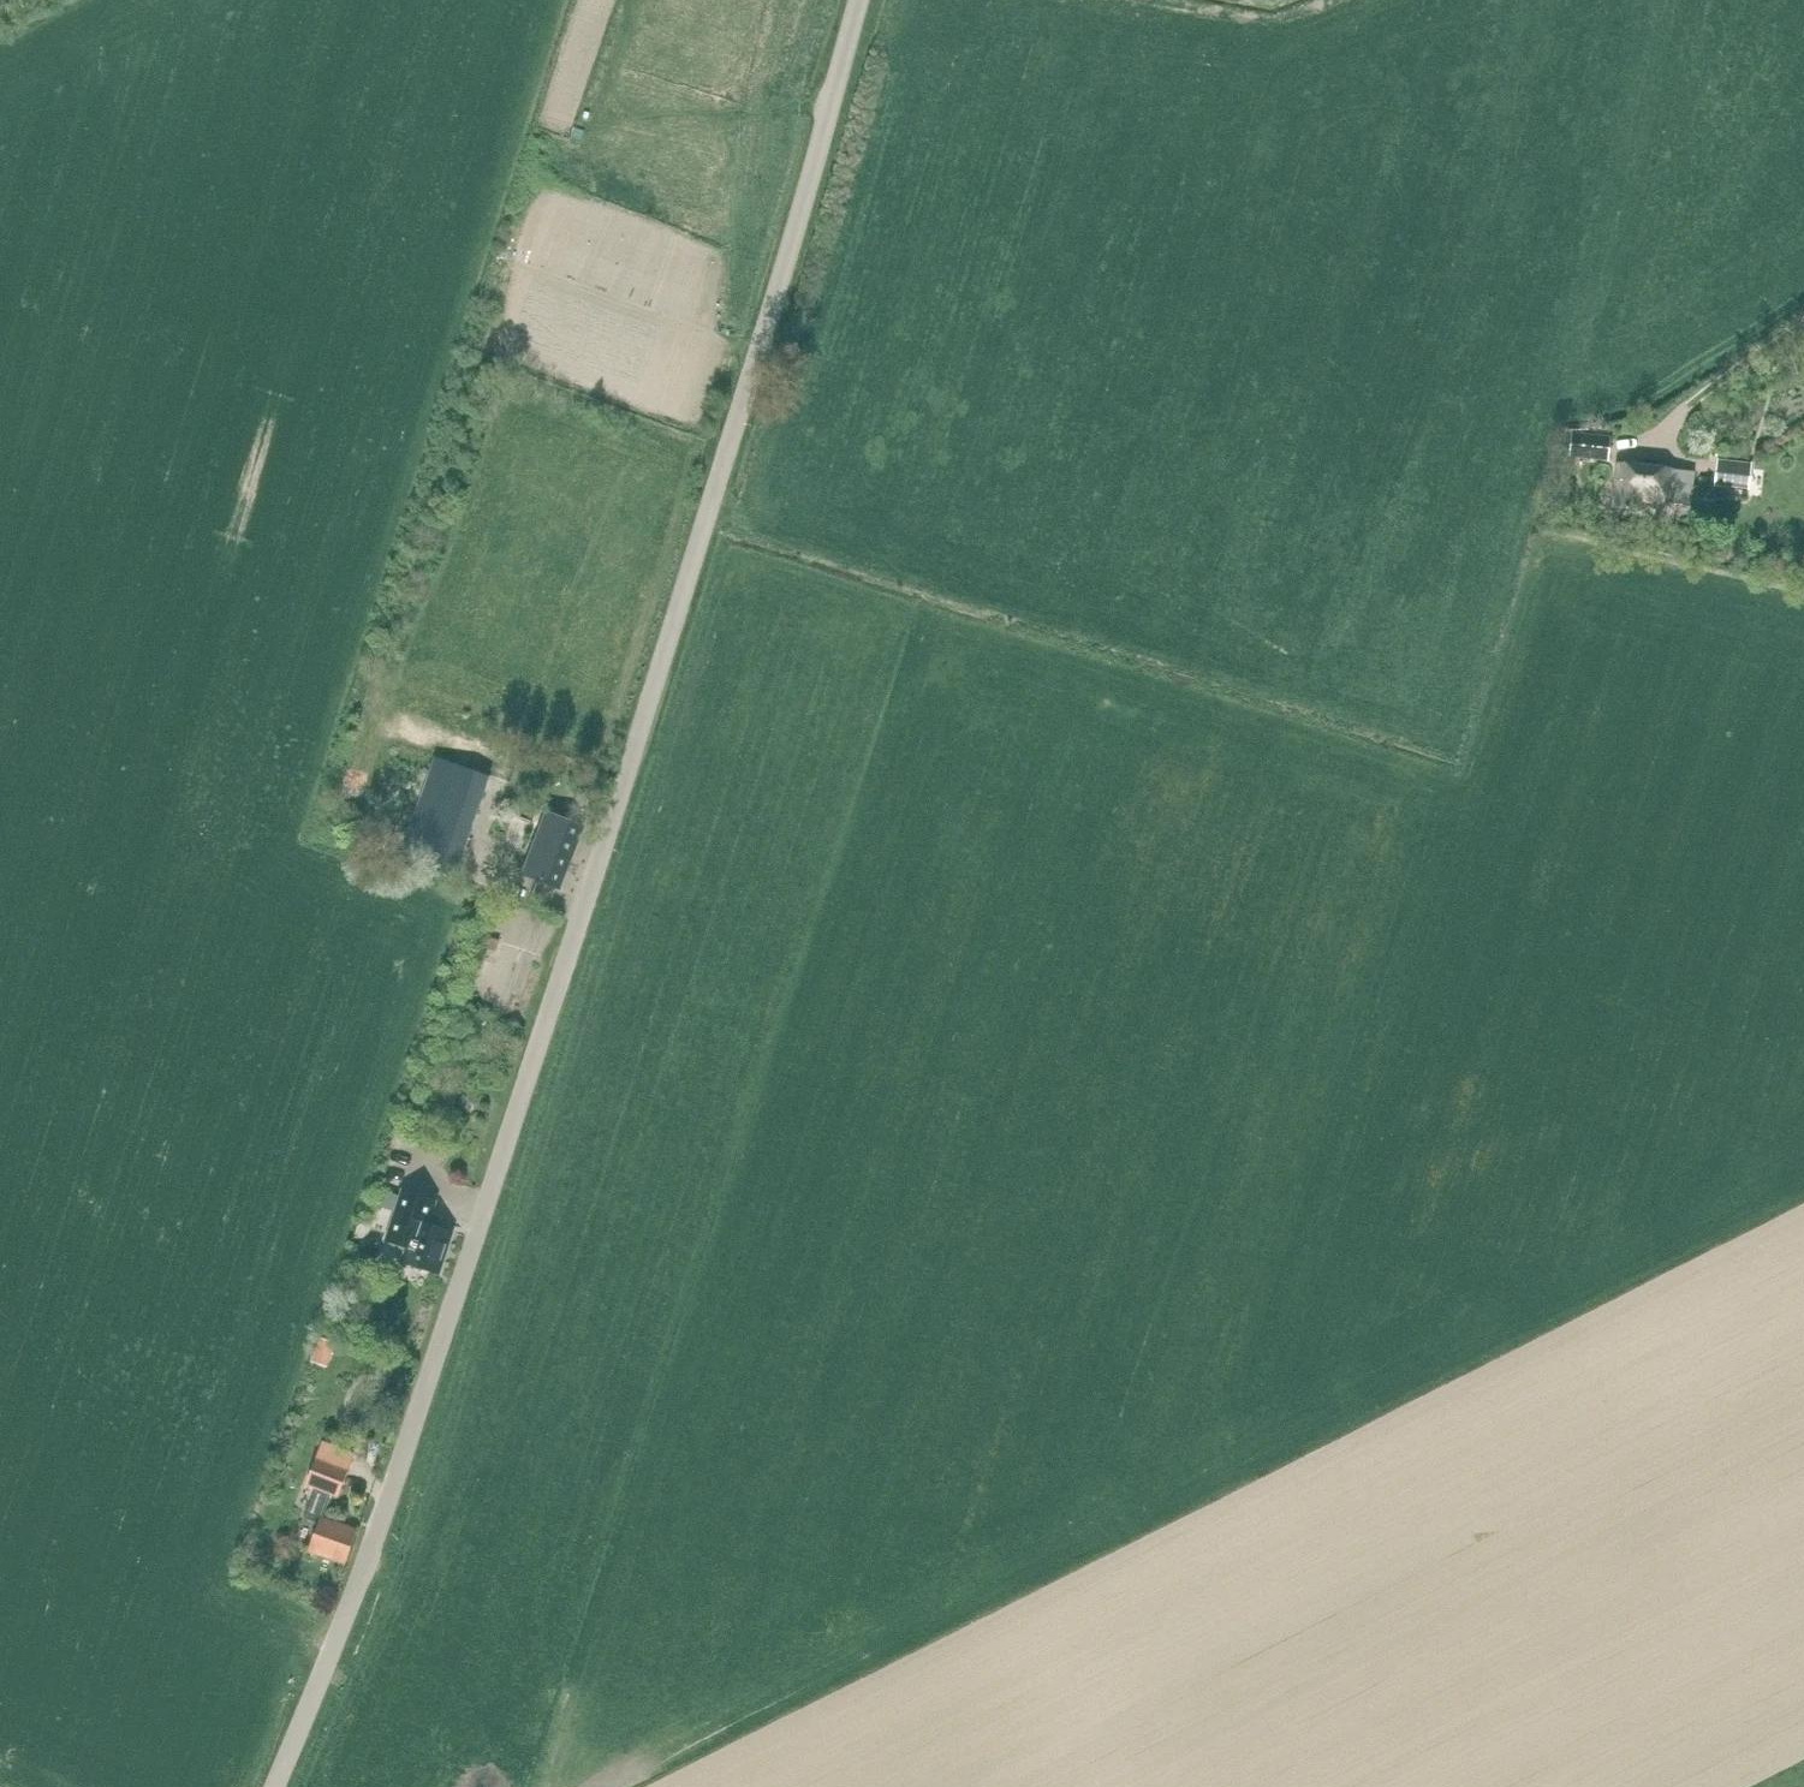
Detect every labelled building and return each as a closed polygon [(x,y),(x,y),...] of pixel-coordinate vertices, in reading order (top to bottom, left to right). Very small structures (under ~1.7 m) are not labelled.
[(1569,458),(1608,461),(1610,436),(1571,432),(1569,458)] [(1714,486),(1749,489),(1751,463),(1716,459),(1714,486)] [(1613,507),(1639,509),(1639,510),(1640,510),(1640,501),(1690,505),(1694,471),(1643,466),(1615,463),(1610,507),(1613,507)] [(464,849),(489,776),(435,756),(409,830),(399,856),(454,876),(464,849)] [(360,790),(333,785),(331,796),(357,801),(360,790)] [(583,826),(561,818),(545,812),(521,875),(559,889),(583,826)] [(496,951),(499,941),(490,939),(487,949),(496,951)] [(380,1207),(392,1211),(398,1195),(385,1191),(380,1207)] [(403,1191),(402,1193),(398,1207),(404,1209),(393,1243),(408,1248),(403,1263),(439,1274),(452,1231),(428,1224),(435,1200),(403,1191)] [(357,1223),(374,1232),(385,1211),(367,1202),(357,1223)] [(335,1343),(322,1338),(314,1358),(327,1363),(335,1343)] [(336,1497),(346,1469),(351,1455),(321,1445),(306,1487),(315,1490),(304,1520),(319,1525),(309,1552),(343,1564),(355,1529),(323,1518),(331,1495),(336,1497)]
